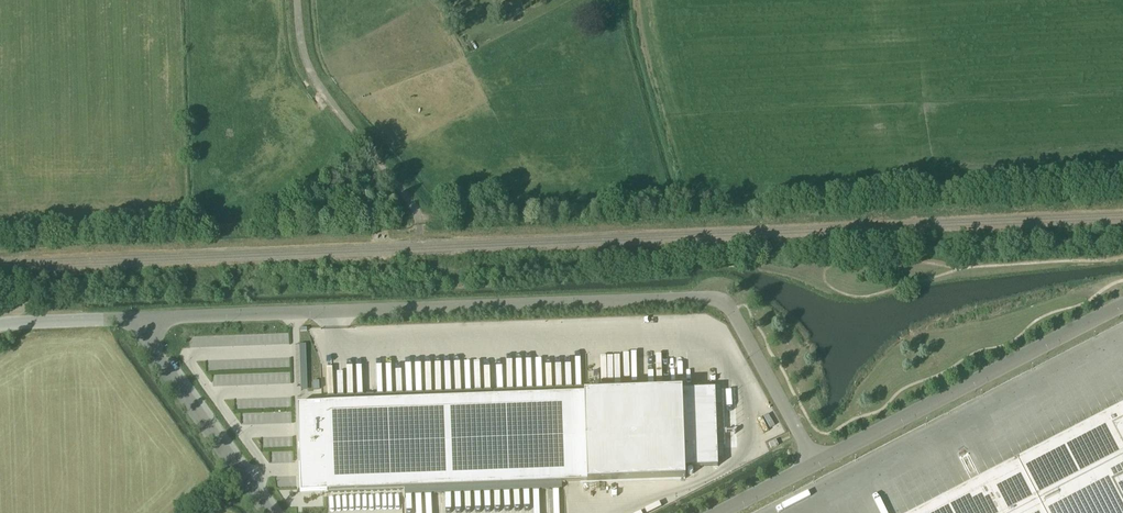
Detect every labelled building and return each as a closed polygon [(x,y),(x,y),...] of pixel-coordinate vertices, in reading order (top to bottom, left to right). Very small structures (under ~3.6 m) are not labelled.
[(506,13),(522,5),(519,0),(508,0),(501,4),(506,13)] [(319,492),(685,479),(685,468),(718,467),(715,389),(297,404),(300,489),(319,489),(319,492)] [(918,512),(1122,512),(1122,407),(918,512)] [(771,449),(778,445),(776,440),(769,443),(771,449)]
